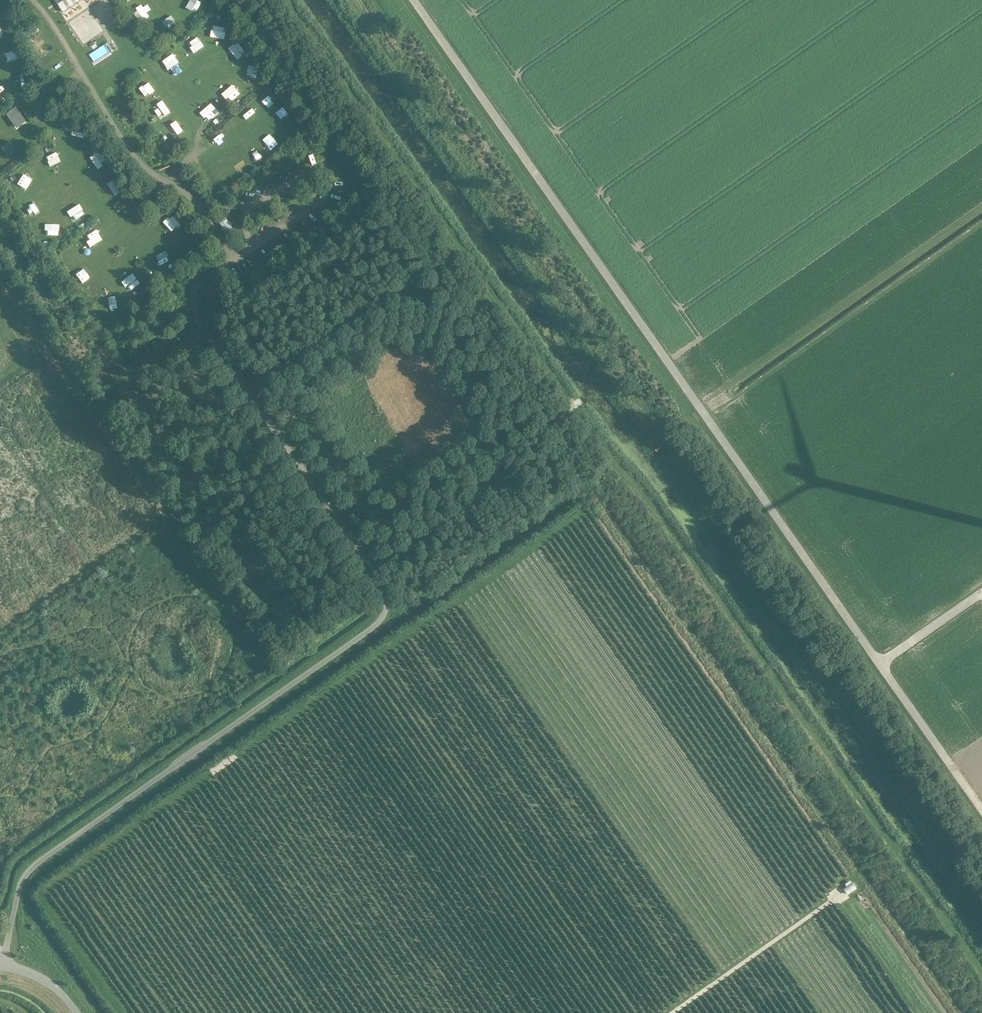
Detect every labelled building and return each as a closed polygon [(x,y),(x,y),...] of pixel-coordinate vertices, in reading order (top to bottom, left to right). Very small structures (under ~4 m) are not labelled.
[(185,4),(189,13),(198,9),(194,0),(185,4)] [(175,18),(168,22),(171,27),(178,23),(175,18)] [(209,37),(225,39),(226,27),(211,26),(209,37)] [(189,53),(200,47),(194,37),(183,44),(189,53)] [(236,55),(244,49),(237,41),(229,47),(236,55)] [(0,59),(0,61),(4,68),(14,62),(9,53),(0,59)] [(176,63),(169,54),(161,60),(168,69),(176,63)] [(55,69),(49,71),(51,78),(57,76),(55,69)] [(145,97),(154,90),(147,82),(139,88),(145,97)] [(231,99),(239,92),(232,84),(224,90),(231,99)] [(158,117),(168,111),(163,102),(153,108),(158,117)] [(198,112),(203,118),(216,109),(211,102),(198,112)] [(7,114),(16,127),(24,122),(15,109),(7,114)] [(167,127),(174,138),(184,132),(176,121),(167,127)] [(81,139),(83,129),(73,128),(71,137),(81,139)] [(220,134),(211,141),(217,149),(226,142),(220,134)] [(9,140),(0,147),(7,156),(17,150),(9,140)] [(46,156),(51,166),(60,161),(55,151),(46,156)] [(90,158),(97,168),(107,162),(99,151),(90,158)] [(199,173),(206,182),(214,176),(207,167),(199,173)] [(26,170),(20,178),(24,182),(31,175),(26,170)] [(114,194),(123,187),(115,176),(106,184),(114,194)] [(83,205),(74,209),(79,219),(88,215),(83,205)] [(174,214),(165,220),(172,231),(181,225),(174,214)] [(42,224),(42,234),(52,233),(52,223),(42,224)] [(90,244),(100,240),(95,230),(86,234),(90,244)] [(77,254),(66,251),(64,262),(75,264),(77,254)] [(161,262),(167,259),(163,251),(157,254),(161,262)] [(841,890),(845,895),(854,889),(850,883),(841,890)]
